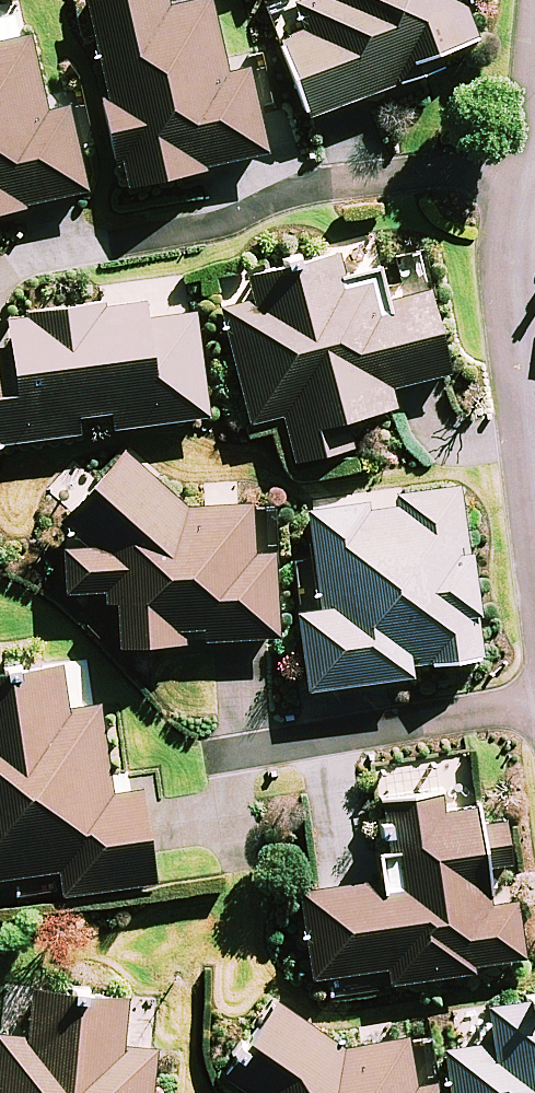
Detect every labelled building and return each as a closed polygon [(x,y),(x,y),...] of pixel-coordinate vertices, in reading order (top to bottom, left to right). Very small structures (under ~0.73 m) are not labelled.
[(89,0),(112,102),(105,103),(119,164),(125,163),(131,188),(266,159),(248,76),(228,80),(211,2),(171,10),(169,0),(90,0),(89,0)] [(310,115),(432,71),(427,58),(476,40),(461,0),(315,0),(299,6),(308,29),(282,39),(310,115)] [(85,194),(67,111),(48,115),(31,37),(0,44),(0,212),(85,194)] [(257,301),(224,308),(251,424),(287,415),(298,462),(352,449),(346,421),(399,409),(395,388),(446,377),(427,298),(373,311),(364,276),(347,280),(342,259),(252,280),(257,301)] [(79,434),(77,418),(117,413),(119,429),(208,418),(196,319),(145,325),(143,304),(11,320),(15,354),(0,355),(0,444),(79,434)] [(253,558),(251,508),(187,511),(126,454),(64,522),(89,549),(69,550),(71,594),(119,592),(122,647),(190,644),(190,641),(277,637),(274,557),(253,558)] [(459,492),(309,515),(325,614),(301,617),(313,691),(415,675),(413,664),(484,653),(459,492)] [(155,882),(142,796),(111,800),(98,713),(70,717),(62,668),(0,677),(0,881),(66,871),(70,895),(155,882)] [(298,896),(311,980),(387,968),(390,985),(522,965),(512,902),(491,905),(486,873),(507,870),(498,808),(440,816),(437,797),(395,804),(406,880),(298,896)] [(41,994),(36,1039),(4,1035),(0,1063),(0,1092),(151,1092),(156,1052),(121,1048),(126,1004),(41,994)] [(493,1010),(498,1045),(450,1052),(457,1092),(534,1092),(534,1003),(493,1010)] [(406,1041),(343,1053),(274,1004),(222,1080),(239,1092),(437,1092),(435,1086),(415,1090),(406,1041)]
